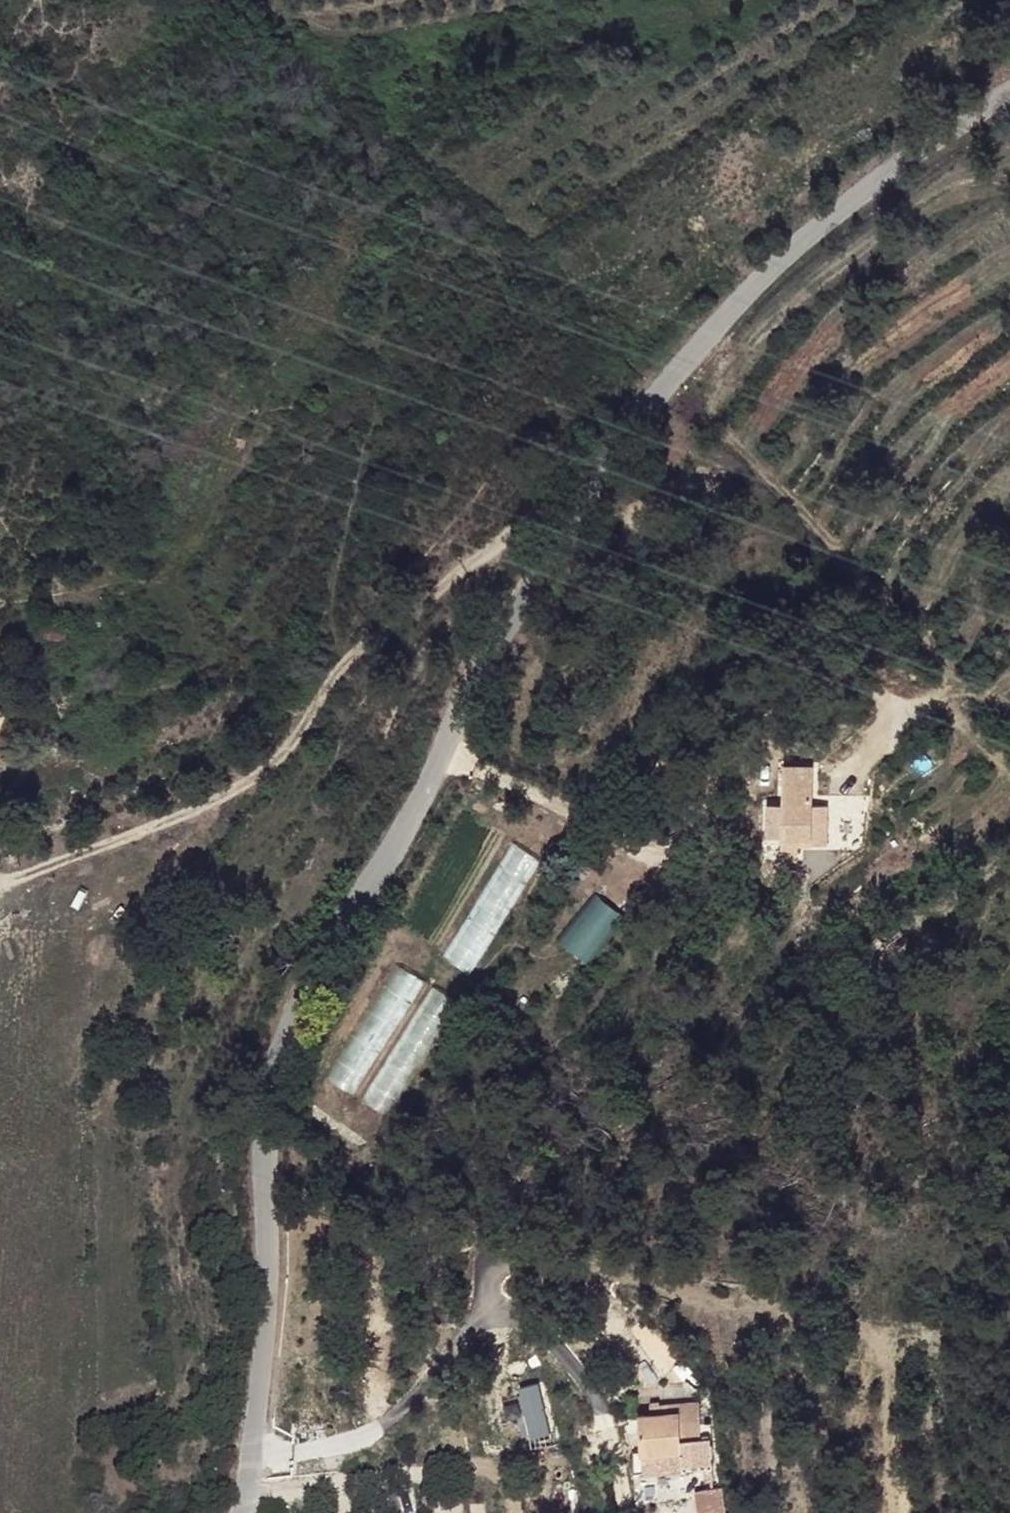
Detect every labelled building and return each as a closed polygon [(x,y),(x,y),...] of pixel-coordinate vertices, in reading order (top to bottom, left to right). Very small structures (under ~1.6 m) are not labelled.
[(807,800),(780,772),(778,802),(807,805),(807,800)] [(810,774),(780,772),(807,800),(810,774)] [(776,829),(778,802),(762,801),(760,828),(776,829)] [(807,805),(778,802),(776,829),(791,831),(804,833),(807,805)] [(815,833),(817,810),(812,805),(807,805),(804,833),(815,833)] [(790,846),(791,831),(776,829),(775,845),(790,846)] [(560,942),(591,962),(625,911),(595,890),(560,942)] [(543,1382),(522,1385),(531,1437),(552,1433),(543,1382)] [(637,1417),(642,1478),(684,1475),(682,1442),(701,1440),(698,1404),(648,1407),(649,1417),(637,1417)] [(727,1487),(698,1489),(700,1512),(728,1512),(727,1487)]
